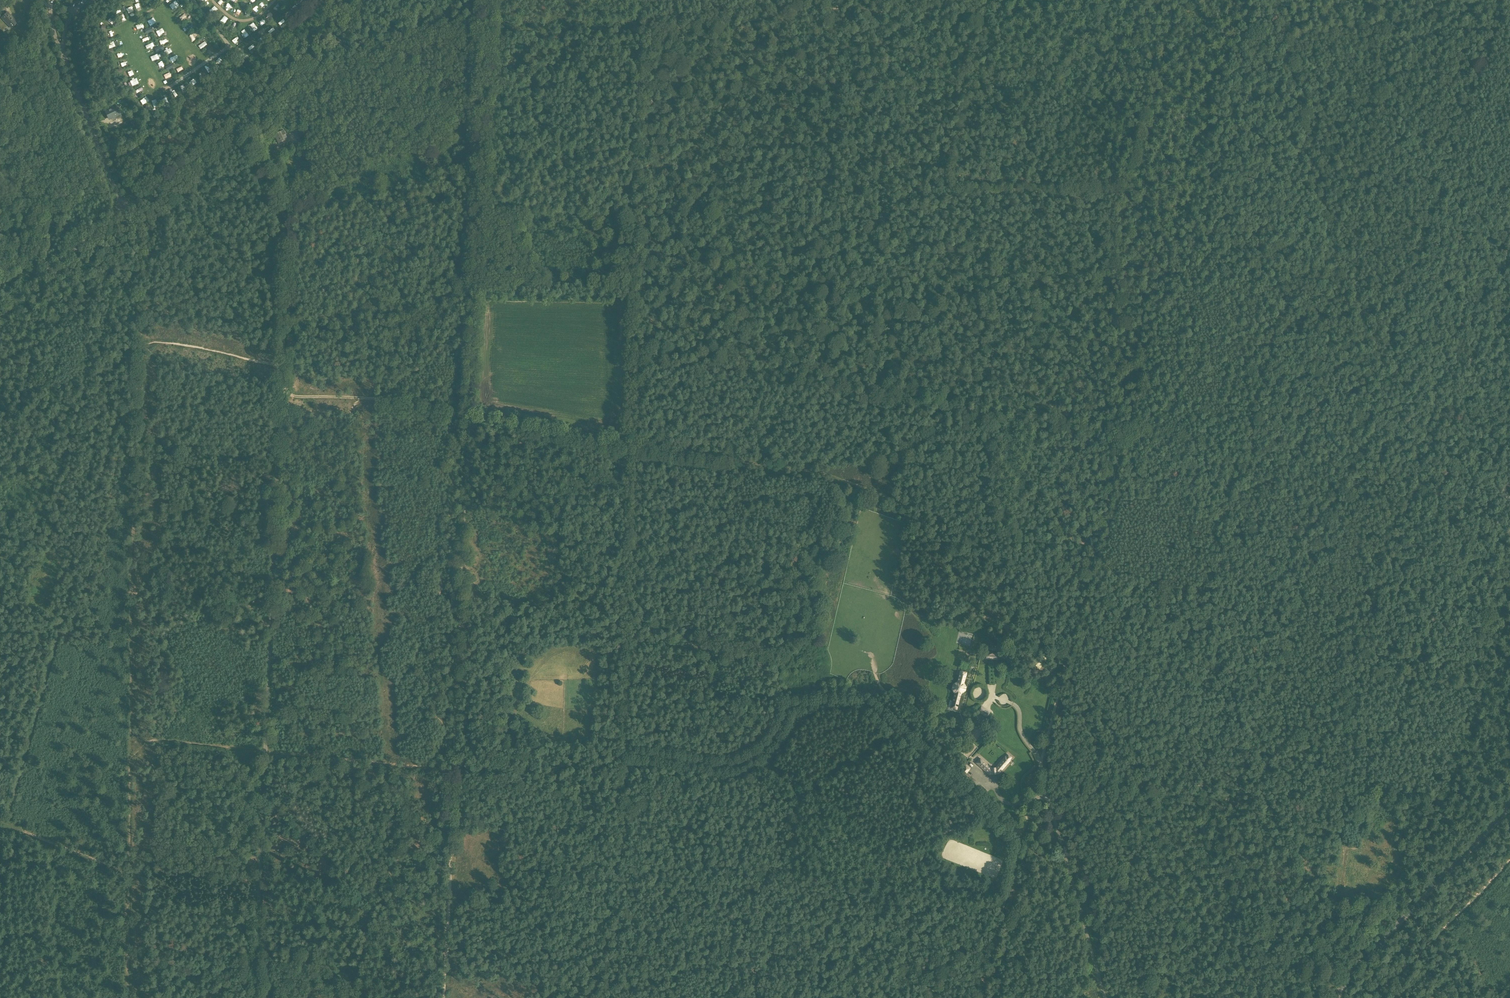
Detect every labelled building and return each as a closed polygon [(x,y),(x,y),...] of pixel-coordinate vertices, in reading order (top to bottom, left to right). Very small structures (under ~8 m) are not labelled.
[(8,11),(5,14),(3,12),(0,15),(0,16),(1,17),(1,18),(11,29),(18,22),(8,11)] [(286,20),(279,25),(282,28),(289,23),(286,20)] [(276,29),(270,34),(272,37),(279,32),(276,29)] [(266,37),(259,42),(262,45),(268,40),(266,37)] [(256,45),(249,51),(252,54),(258,48),(256,45)] [(246,53),(239,59),(241,62),(248,56),(246,53)] [(117,112),(114,107),(105,111),(109,120),(112,119),(113,120),(122,116),(119,111),(117,112)] [(279,143),(285,140),(283,135),(285,134),(283,130),(274,134),(279,143)] [(297,139),(302,137),(299,130),(294,132),(297,139)] [(959,695),(964,692),(966,687),(964,683),(967,673),(960,671),(957,682),(953,684),(951,689),(954,693),(959,695)] [(1006,757),(1005,757),(996,768),(995,768),(992,768),(991,768),(980,758),(976,763),(987,772),(988,772),(989,774),(992,773),(992,774),(996,774),(996,773),(998,773),(1000,771),(1010,760),(1012,758),(1008,754),(1006,757)] [(964,776),(970,768),(966,764),(959,772),(964,776)]
